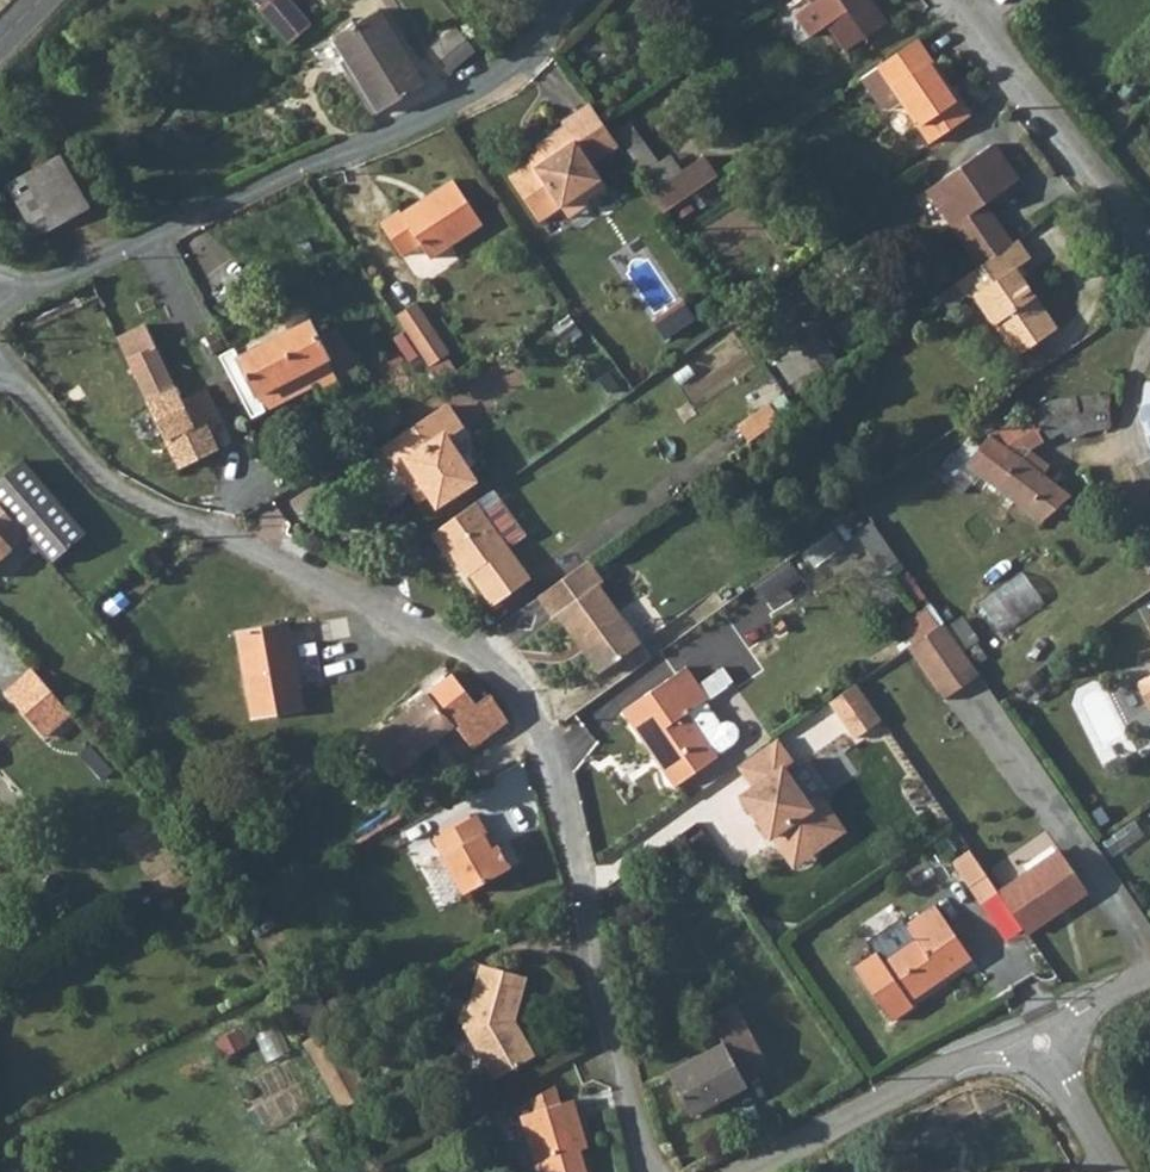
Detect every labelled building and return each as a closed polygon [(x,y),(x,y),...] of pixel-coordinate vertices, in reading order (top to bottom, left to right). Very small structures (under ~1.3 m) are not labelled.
[(257,11),(267,21),(286,5),(282,0),(270,0),(257,11)] [(286,5),(307,30),(311,27),(289,0),(282,0),(286,5)] [(813,2),(796,14),(811,35),(829,22),(847,49),(887,21),(872,0),(812,0),(813,2)] [(307,30),(286,5),(267,21),(287,46),(307,30)] [(426,86),(378,10),(364,19),(333,37),(381,114),(426,86)] [(456,26),(431,46),(452,70),(476,49),(456,26)] [(968,119),(915,42),(877,69),(929,146),(968,119)] [(608,132),(603,124),(590,105),(562,124),(564,127),(592,167),(604,158),(593,142),(608,132)] [(637,121),(620,133),(658,185),(684,166),(675,153),(665,160),(637,121)] [(508,178),(541,224),(562,209),(581,196),(588,204),(608,190),(592,167),(564,127),(536,147),(541,156),(508,178)] [(593,142),(604,158),(619,148),(608,132),(593,142)] [(981,267),(1013,245),(994,219),(990,221),(982,210),(986,208),(1020,183),(995,146),(939,184),(964,220),(955,228),(981,267)] [(91,208),(63,156),(11,184),(39,235),(91,208)] [(706,158),(651,195),(665,216),(720,178),(706,158)] [(396,208),(378,221),(403,254),(420,241),(431,256),(481,219),(449,175),(399,212),(396,208)] [(964,220),(939,184),(929,191),(955,228),(964,220)] [(581,196),(562,209),(570,220),(590,206),(588,204),(581,196)] [(990,221),(994,219),(986,208),(982,210),(990,221)] [(1013,245),(981,267),(957,284),(966,296),(976,297),(1018,357),(1059,327),(1017,268),(1032,258),(1019,242),(1013,245)] [(287,334),(224,365),(245,401),(253,413),(263,408),(256,396),(306,370),(314,385),(334,375),(338,383),(360,373),(344,338),(323,347),(289,275),(257,289),(273,328),(281,324),(287,334)] [(157,291),(107,312),(168,442),(207,422),(219,415),(208,389),(183,400),(177,387),(174,389),(167,373),(157,351),(172,344),(179,340),(157,291)] [(420,301),(398,316),(431,365),(452,352),(420,301)] [(785,345),(811,385),(837,367),(812,328),(785,345)] [(217,358),(218,357),(228,351),(218,332),(206,339),(217,358)] [(167,373),(182,367),(172,344),(157,351),(167,373)] [(256,396),(263,408),(314,385),(306,370),(256,396)] [(1072,498),(1047,478),(1027,462),(1034,457),(1070,430),(1076,440),(1087,433),(1112,429),(1107,396),(1094,396),(1052,403),(992,436),(948,482),(958,490),(975,473),(1045,526),(1072,498)] [(389,446),(418,489),(429,482),(435,491),(443,503),(480,477),(450,434),(466,424),(451,403),(389,446)] [(772,406),(741,428),(752,443),(783,421),(772,406)] [(207,422),(168,442),(188,482),(225,462),(207,422)] [(1034,457),(1027,462),(1047,478),(1052,470),(1034,457)] [(0,480),(0,501),(29,534),(52,561),(87,530),(24,459),(0,480)] [(1097,490),(1107,483),(1096,468),(1086,476),(1097,490)] [(429,482),(418,489),(425,498),(435,491),(429,482)] [(476,500),(430,532),(442,550),(448,547),(462,568),(467,566),(494,604),(529,579),(476,500)] [(29,534),(0,501),(0,559),(29,534)] [(888,569),(900,560),(875,523),(862,532),(888,569)] [(603,580),(588,559),(537,596),(552,616),(557,613),(577,642),(582,638),(587,645),(582,649),(599,673),(638,643),(597,584),(603,580)] [(984,603),(1007,634),(1051,602),(1028,571),(984,603)] [(897,627),(911,647),(938,629),(924,608),(897,627)] [(944,624),(938,629),(911,647),(906,651),(942,702),(980,676),(944,624)] [(252,718),(302,710),(288,625),(238,634),(252,718)] [(74,712),(34,667),(7,691),(46,736),(74,712)] [(625,711),(676,789),(721,758),(720,756),(736,745),(741,733),(735,725),(724,725),(708,703),(711,701),(689,669),(625,711)] [(477,703),(453,674),(358,749),(371,764),(381,757),(396,774),(470,723),(480,740),(509,718),(489,693),(477,703)] [(1140,684),(1149,706),(1149,678),(1140,684)] [(858,683),(832,702),(856,738),(883,720),(858,683)] [(760,823),(771,838),(773,836),(786,827),(807,857),(843,831),(818,795),(807,804),(783,770),(793,763),(777,740),(738,767),(753,790),(742,798),(763,820),(760,823)] [(0,792),(0,793),(17,811),(31,799),(13,780),(0,792)] [(939,802),(926,783),(908,795),(921,814),(939,802)] [(489,829),(480,812),(439,835),(470,889),(514,863),(500,840),(493,845),(486,831),(489,829)] [(773,836),(794,866),(807,857),(786,827),(773,836)] [(983,903),(1002,891),(976,848),(956,860),(983,903)] [(1061,857),(1002,897),(1030,938),(1088,899),(1061,857)] [(917,1007),(913,1001),(909,996),(922,987),(926,993),(975,960),(939,905),(906,927),(916,942),(886,963),(879,953),(858,967),(895,1022),(917,1007)] [(531,974),(485,961),(468,1024),(499,1076),(542,1051),(521,1016),(531,974)] [(909,996),(913,1001),(926,993),(922,987),(909,996)] [(777,1068),(743,1006),(718,1020),(733,1049),(677,1078),(698,1118),(756,1087),(753,1082),(777,1068)] [(336,1025),(307,1041),(322,1067),(351,1050),(336,1025)] [(351,1050),(322,1067),(345,1108),(375,1092),(351,1050)] [(581,1139),(588,1138),(579,1100),(564,1103),(560,1082),(538,1094),(541,1108),(525,1112),(540,1171),(588,1171),(581,1139)]
